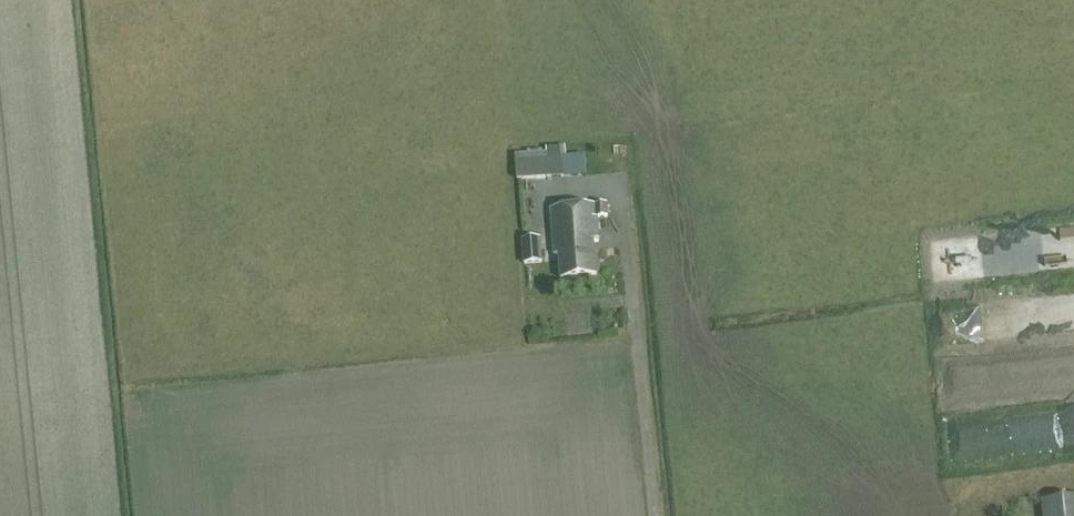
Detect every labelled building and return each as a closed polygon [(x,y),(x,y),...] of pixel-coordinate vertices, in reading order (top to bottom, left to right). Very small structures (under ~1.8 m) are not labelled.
[(564,176),(563,158),(548,159),(548,154),(516,156),(517,179),(564,176)] [(596,216),(607,216),(606,204),(550,208),(554,255),(559,255),(561,279),(596,276),(594,247),(598,244),(596,216)] [(542,263),(540,238),(522,240),(524,264),(542,263)] [(1041,499),(1042,515),(1073,515),(1073,496),(1041,499)]
